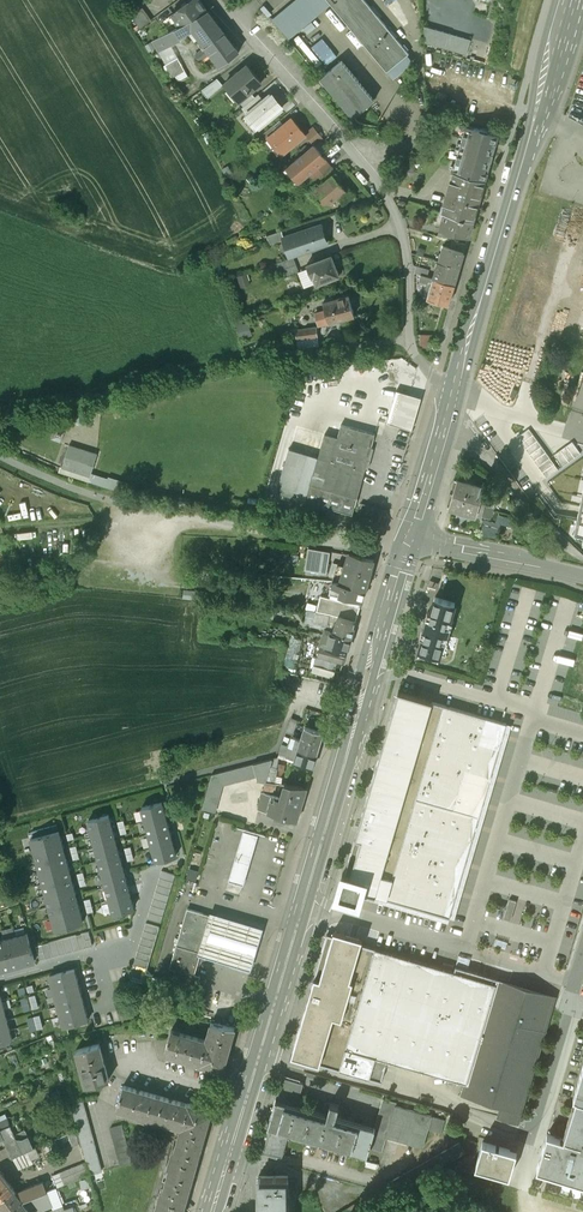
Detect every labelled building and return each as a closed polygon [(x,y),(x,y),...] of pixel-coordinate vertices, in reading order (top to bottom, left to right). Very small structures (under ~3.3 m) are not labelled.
[(172,13),(175,17),(174,19),(179,26),(207,10),(199,0),(189,0),(172,13)] [(365,0),(326,0),(386,71),(408,53),(365,0)] [(142,6),(131,15),(140,27),(152,19),(142,6)] [(179,26),(174,28),(179,36),(180,36),(187,32),(188,29),(190,32),(193,29),(206,46),(195,55),(200,61),(211,53),(220,65),(238,51),(207,10),(179,26)] [(470,40),(424,26),(425,42),(466,54),(470,40)] [(174,28),(153,40),(159,51),(181,38),(180,36),(179,36),(174,28)] [(177,58),(166,64),(173,77),(184,70),(177,58)] [(374,100),(341,61),(320,78),(352,118),(374,100)] [(262,82),(247,64),(225,83),(239,100),(250,91),(262,82)] [(184,71),(175,76),(178,81),(187,76),(184,71)] [(217,77),(201,89),(207,97),(223,85),(217,77)] [(250,91),(239,100),(244,106),(255,97),(250,91)] [(445,95),(437,93),(435,100),(443,103),(445,95)] [(244,106),(243,107),(248,113),(264,100),(259,94),(255,97),(244,106)] [(248,113),(247,114),(258,128),(283,108),(271,94),(264,100),(248,113)] [(279,130),(272,136),(284,150),(304,133),(292,119),(279,130)] [(457,123),(447,158),(456,161),(466,125),(457,123)] [(274,125),(264,133),(268,139),(272,136),(279,130),(274,125)] [(480,129),(466,125),(456,161),(453,171),(455,172),(485,181),(491,161),(493,155),(492,154),(498,134),(487,131),(488,130),(481,128),(480,129)] [(313,144),(289,165),(301,180),(309,173),(326,159),(313,144)] [(326,159),(309,173),(314,180),(331,166),(326,159)] [(331,166),(314,180),(319,186),(333,174),(334,175),(337,173),(331,166)] [(485,181),(455,172),(451,187),(448,187),(446,196),(448,197),(444,212),(444,213),(474,221),(485,181)] [(319,186),(311,193),(325,208),(338,198),(346,190),(345,189),(334,175),(333,174),(319,186)] [(346,190),(338,198),(343,204),(355,194),(348,186),(345,189),(346,190)] [(474,221),(444,213),(440,229),(441,229),(456,234),(469,238),(474,221)] [(284,237),(283,237),(283,240),(289,255),(326,243),(320,225),(284,237)] [(456,234),(441,229),(439,236),(452,240),(454,241),(456,234)] [(282,230),(267,235),(270,244),(283,240),(283,237),(284,237),(282,230)] [(454,241),(452,240),(449,248),(464,252),(466,244),(454,241)] [(449,248),(443,246),(438,261),(459,268),(464,252),(449,248)] [(331,255),(307,264),(308,268),(306,269),(307,272),(310,271),(312,277),(314,276),(317,283),(332,278),(334,278),(336,278),(338,277),(339,275),(339,273),(339,271),(338,270),(336,269),(331,255)] [(293,256),(266,267),(269,274),(281,269),(284,277),(299,272),(293,256)] [(438,261),(432,259),(430,265),(437,267),(438,261)] [(459,268),(438,261),(437,267),(433,278),(454,284),(459,268)] [(432,271),(413,265),(414,273),(420,275),(420,274),(430,277),(432,271)] [(430,277),(420,274),(420,275),(420,277),(417,277),(417,279),(419,280),(418,281),(428,284),(430,277)] [(454,284),(433,278),(427,299),(448,305),(454,284)] [(349,295),(324,302),(326,310),(316,312),(319,324),(354,315),(349,295)] [(317,327),(296,329),(297,339),(318,336),(317,327)] [(425,346),(428,335),(421,333),(418,344),(425,346)] [(421,397),(396,389),(387,421),(412,429),(421,397)] [(509,421),(492,434),(529,482),(545,469),(509,421)] [(339,436),(326,432),(306,499),(353,513),(366,466),(369,467),(374,447),(372,446),(376,433),(342,423),(339,436)] [(97,453),(69,444),(62,465),(91,474),(91,471),(97,453)] [(123,479),(109,475),(108,477),(91,471),(91,474),(89,479),(120,490),(123,479)] [(484,487),(457,479),(449,506),(475,515),(476,514),(490,518),(496,500),(498,492),(484,487)] [(574,533),(582,536),(582,489),(574,533)] [(483,518),(481,527),(498,531),(500,522),(483,518)] [(326,550),(309,548),(305,568),(323,571),(326,550)] [(370,571),(346,564),(341,580),(365,587),(370,571)] [(365,587),(341,580),(334,580),(330,591),(362,600),(365,587)] [(347,602),(321,597),(317,611),(329,613),(342,616),(347,602)] [(454,602),(435,597),(431,612),(428,611),(426,617),(428,618),(424,630),(422,630),(420,636),(423,637),(419,652),(438,658),(443,641),(446,642),(448,635),(446,635),(448,626),(451,627),(453,620),(449,619),(454,602)] [(360,606),(347,602),(342,616),(342,617),(354,621),(355,621),(360,606)] [(329,613),(316,612),(315,623),(327,625),(329,613)] [(338,616),(329,613),(327,625),(326,628),(332,630),(334,631),(338,616)] [(342,617),(338,616),(334,631),(351,636),(354,626),(353,625),(354,621),(342,617)] [(326,628),(320,644),(327,646),(332,630),(326,628)] [(334,631),(332,630),(327,646),(345,652),(347,646),(348,647),(351,636),(334,631)] [(326,649),(319,647),(315,655),(323,657),(326,649)] [(359,903),(362,891),(450,917),(450,915),(506,723),(432,701),(398,691),(345,873),(342,872),(336,896),(359,903)] [(323,732),(305,726),(301,739),(299,748),(316,753),(323,732)] [(292,738),(285,736),(283,743),(290,745),(292,738)] [(301,739),(293,737),(292,738),(290,745),(299,748),(301,739)] [(290,745),(283,743),(280,752),(288,754),(290,745)] [(299,748),(290,745),(288,754),(287,758),(295,760),(299,748)] [(316,753),(299,748),(295,760),(313,766),(316,753)] [(202,808),(215,812),(223,783),(256,774),(257,777),(267,779),(272,758),(212,774),(202,808)] [(278,762),(274,782),(282,783),(285,783),(286,780),(282,779),(285,763),(278,762)] [(274,782),(266,780),(264,788),(272,790),(274,782)] [(282,783),(274,782),(272,790),(280,792),(282,783)] [(307,787),(285,783),(281,796),(264,791),(260,809),(275,814),(275,817),(289,821),(290,818),(297,820),(300,809),(300,808),(307,787)] [(141,807),(145,820),(166,815),(162,801),(141,807)] [(88,820),(92,834),(112,828),(109,815),(88,820)] [(145,820),(149,834),(169,828),(166,815),(145,820)] [(92,834),(95,847),(116,841),(112,828),(92,834)] [(149,834),(152,847),(173,842),(169,828),(149,834)] [(244,830),(229,879),(243,884),(258,834),(244,830)] [(30,838),(34,849),(61,842),(58,831),(30,838)] [(95,847),(99,860),(120,855),(116,841),(95,847)] [(34,849),(37,861),(65,853),(61,842),(34,849)] [(152,847),(156,861),(176,855),(173,842),(152,847)] [(37,861),(40,872),(68,864),(65,853),(37,861)] [(99,860),(102,873),(123,868),(120,855),(99,860)] [(40,872),(43,883),(71,876),(68,864),(40,872)] [(198,868),(190,866),(187,876),(195,878),(198,868)] [(102,873),(106,887),(127,881),(123,868),(102,873)] [(175,874),(161,870),(148,917),(161,921),(175,874)] [(43,883),(46,895),(74,887),(71,876),(43,883)] [(106,887),(110,900),(130,894),(127,881),(106,887)] [(46,895),(49,906),(77,898),(74,887),(46,895)] [(110,900),(113,913),(134,908),(130,894),(110,900)] [(49,906),(52,917),(80,910),(77,898),(49,906)] [(509,898),(504,918),(511,920),(516,900),(509,898)] [(212,915),(187,908),(170,966),(176,968),(172,979),(196,986),(200,975),(194,973),(201,949),(204,949),(213,917),(211,915),(212,915)] [(52,917),(55,928),(83,921),(80,910),(52,917)] [(239,920),(210,911),(198,953),(227,961),(250,969),(263,927),(239,920)] [(159,926),(145,923),(134,963),(148,967),(159,926)] [(362,938),(334,930),(333,935),(327,933),(291,1055),(320,1063),(334,1016),(342,1018),(353,980),(350,979),(361,943),(362,938)] [(89,931),(36,945),(39,959),(92,945),(89,931)] [(23,964),(35,961),(27,933),(16,936),(23,964)] [(12,967),(23,964),(16,936),(4,939),(12,967)] [(12,967),(4,939),(0,940),(0,970),(12,967)] [(157,963),(167,965),(171,943),(161,941),(157,963)] [(409,957),(393,953),(393,952),(392,952),(391,952),(376,948),(376,947),(374,947),(361,943),(350,979),(353,980),(342,1018),(334,1016),(320,1063),(356,1074),(362,1053),(396,1063),(396,1064),(398,1064),(398,1063),(413,1068),(413,1069),(415,1069),(431,1073),(430,1074),(432,1074),(433,1074),(448,1078),(448,1079),(450,1079),(465,1083),(466,1083),(494,987),(495,987),(498,978),(456,965),(454,971),(445,968),(445,967),(443,967),(428,963),(428,962),(426,962),(410,958),(410,957),(409,957)] [(77,979),(75,969),(50,975),(53,985),(77,979)] [(80,989),(77,979),(53,985),(55,995),(80,989)] [(495,987),(494,987),(466,1083),(465,1083),(462,1095),(521,1112),(553,1004),(495,987)] [(83,999),(80,989),(55,995),(58,1006),(83,999)] [(36,992),(19,997),(23,1010),(40,1006),(36,992)] [(85,1010),(83,999),(58,1006),(61,1016),(85,1010)] [(88,1020),(85,1010),(61,1016),(63,1026),(88,1020)] [(29,1030),(43,1026),(40,1013),(26,1017),(29,1030)] [(7,1020),(0,1022),(0,1033),(10,1030),(7,1020)] [(235,1027),(211,1022),(200,1062),(200,1063),(219,1069),(224,1066),(235,1027)] [(206,1039),(171,1029),(165,1052),(200,1062),(206,1039)] [(10,1030),(0,1033),(0,1044),(12,1040),(10,1030)] [(99,1042),(76,1049),(86,1084),(109,1078),(99,1042)] [(582,1185),(582,1066),(573,1099),(576,1099),(574,1105),(573,1104),(564,1134),(565,1134),(564,1140),(547,1135),(536,1171),(582,1185)] [(303,1082),(285,1077),(279,1098),(276,1097),(269,1125),(271,1126),(264,1151),(282,1156),(289,1131),(367,1153),(367,1156),(375,1127),(374,1130),(296,1108),(303,1082)] [(153,1093),(123,1084),(117,1107),(137,1113),(137,1115),(146,1118),(153,1093)] [(188,1103),(153,1093),(146,1118),(156,1121),(156,1119),(182,1126),(178,1138),(201,1145),(210,1112),(208,1108),(188,1102),(188,1103)] [(397,1102),(383,1098),(376,1123),(390,1127),(397,1102)] [(102,1170),(83,1100),(71,1103),(78,1128),(82,1144),(90,1173),(102,1170)] [(445,1120),(431,1116),(427,1129),(441,1133),(445,1120)] [(0,1120),(0,1128),(10,1124),(10,1123),(7,1117),(0,1120)] [(14,1133),(20,1130),(16,1121),(10,1123),(10,1124),(0,1128),(0,1137),(3,1136),(12,1155),(22,1151),(14,1133)] [(122,1124),(110,1127),(120,1165),(133,1161),(122,1124)] [(78,1128),(68,1132),(73,1144),(79,1142),(80,1145),(82,1144),(78,1128)] [(168,1166),(170,1167),(164,1188),(162,1187),(157,1206),(159,1207),(157,1211),(183,1211),(201,1145),(178,1138),(175,1148),(173,1147),(168,1166)] [(459,1142),(387,1183),(393,1194),(465,1153),(459,1142)] [(517,1152),(482,1142),(475,1168),(509,1178),(517,1152)] [(27,1150),(22,1152),(22,1151),(12,1155),(19,1168),(33,1162),(31,1159),(32,1158),(27,1150)] [(86,1161),(53,1174),(58,1186),(90,1173),(86,1161)] [(13,1188),(13,1187),(0,1170),(0,1197),(13,1188)] [(0,1197),(0,1205),(6,1211),(8,1211),(23,1201),(22,1200),(37,1194),(48,1190),(58,1186),(53,1174),(43,1178),(44,1180),(24,1188),(16,1192),(13,1188),(0,1197)] [(288,1175),(258,1175),(259,1211),(288,1211),(288,1175)] [(48,1190),(37,1194),(40,1202),(36,1205),(39,1210),(53,1204),(48,1190)] [(359,1202),(365,1211),(368,1211),(392,1196),(375,1191),(359,1202)] [(8,1211),(31,1211),(29,1209),(36,1205),(40,1202),(37,1194),(22,1200),(23,1201),(8,1211)] [(343,1211),(365,1211),(359,1202),(343,1211)]
